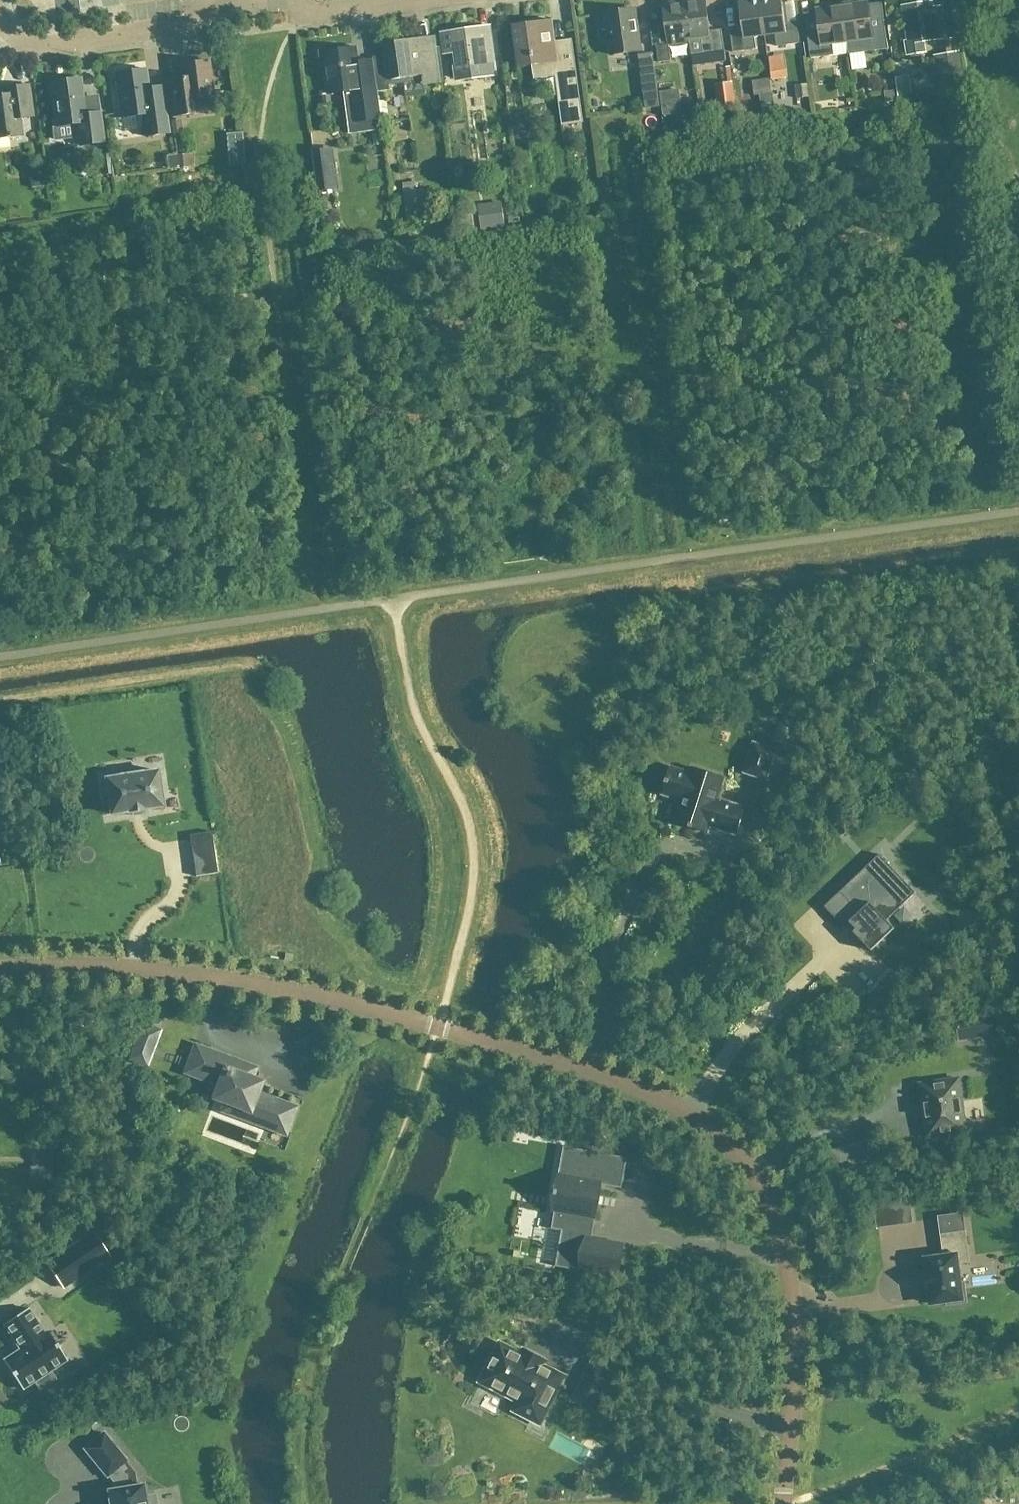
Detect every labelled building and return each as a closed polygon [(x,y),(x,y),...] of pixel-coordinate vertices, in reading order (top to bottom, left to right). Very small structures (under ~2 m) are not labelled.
[(759,0),(738,0),(737,0),(741,30),(729,32),(732,54),(755,50),(754,38),(764,37),(759,0)] [(764,37),(774,35),(776,48),(799,45),(796,23),(784,24),(781,0),(759,0),(764,37)] [(683,4),(689,43),(690,56),(711,53),(712,56),(724,55),(721,31),(709,32),(705,1),(683,4)] [(868,3),(841,7),(846,42),(848,54),(862,52),(863,52),(886,48),(882,20),(870,21),(868,6),(868,3)] [(689,43),(683,4),(662,6),(667,46),(655,47),(658,64),(670,62),(668,46),(689,43)] [(924,53),(922,40),(943,37),(939,9),(929,10),(928,5),(905,8),(909,41),(905,42),(907,56),(924,53)] [(846,42),(841,7),(816,11),(817,18),(804,19),(810,60),(833,56),(831,44),(846,42)] [(604,14),(606,26),(601,27),(598,31),(599,38),(603,41),(608,41),(610,56),(640,52),(634,10),(604,14)] [(571,41),(554,43),(551,22),(525,25),(526,27),(512,29),(517,66),(531,65),(533,81),(554,78),(561,127),(583,124),(571,41)] [(453,35),(443,36),(445,53),(455,52),(458,67),(454,68),(455,80),(471,78),(493,75),(492,63),(487,30),(453,35)] [(424,51),(422,39),(382,45),(387,76),(376,78),(375,77),(377,93),(389,91),(389,86),(404,84),(406,98),(424,95),(423,87),(440,84),(435,49),(424,51)] [(355,124),(380,121),(372,61),(357,63),(355,48),(338,51),(333,47),(321,49),(318,53),(319,63),(324,67),(328,95),(350,92),(355,124)] [(933,58),(940,98),(966,93),(960,53),(933,58)] [(637,56),(641,89),(656,87),(652,54),(637,56)] [(713,65),(725,63),(724,56),(712,58),(713,65)] [(180,80),(166,82),(167,88),(171,118),(193,115),(215,112),(212,97),(208,62),(178,66),(180,80)] [(907,68),(894,75),(901,89),(914,82),(907,68)] [(148,90),(146,70),(114,75),(120,119),(141,116),(144,138),(169,135),(162,88),(148,90)] [(80,79),(49,84),(55,128),(76,125),(79,147),(103,144),(100,118),(86,120),(80,79)] [(730,84),(714,87),(717,109),(733,107),(730,84)] [(29,86),(2,90),(3,97),(0,97),(0,139),(21,137),(19,120),(33,118),(29,86)] [(806,87),(794,88),(796,103),(808,101),(806,87)] [(659,93),(662,118),(682,115),(679,91),(659,93)] [(338,190),(334,162),(328,163),(326,151),(313,153),(319,192),(338,190)] [(191,155),(174,157),(176,171),(193,169),(191,155)] [(421,197),(420,182),(404,183),(406,198),(421,197)] [(502,207),(478,210),(480,234),(504,232),(502,207)] [(766,781),(776,751),(753,744),(743,774),(766,781)] [(698,823),(736,835),(744,810),(716,801),(723,778),(692,768),(690,776),(669,770),(661,794),(682,801),(675,824),(696,831),(698,823)] [(105,780),(110,816),(128,813),(145,811),(144,810),(162,808),(156,772),(141,774),(140,774),(139,770),(121,773),(121,777),(120,777),(120,778),(105,780)] [(213,848),(210,832),(189,835),(191,851),(213,848)] [(858,939),(871,952),(894,930),(886,922),(915,894),(879,856),(838,894),(857,915),(849,923),(855,930),(853,933),(854,934),(857,931),(861,936),(858,939)] [(958,1041),(972,1039),(997,1035),(994,1014),(969,1017),(955,1019),(958,1041)] [(134,1053),(146,1057),(151,1043),(140,1038),(134,1053)] [(251,1071),(208,1055),(197,1051),(189,1072),(222,1084),(217,1098),(228,1102),(225,1110),(283,1132),(291,1110),(252,1096),(257,1085),(247,1081),(251,1071)] [(965,1132),(957,1081),(920,1086),(927,1138),(965,1132)] [(561,1231),(555,1268),(585,1273),(594,1223),(592,1223),(597,1197),(599,1197),(599,1194),(597,1194),(599,1186),(606,1187),(606,1184),(618,1186),(619,1182),(622,1182),(627,1159),(577,1150),(577,1154),(562,1151),(557,1179),(559,1180),(557,1192),(555,1191),(554,1196),(556,1197),(554,1211),(555,1211),(552,1230),(561,1231)] [(877,1228),(884,1227),(882,1207),(875,1208),(877,1228)] [(929,1291),(931,1305),(945,1303),(946,1307),(967,1304),(964,1284),(960,1284),(958,1266),(969,1264),(965,1232),(939,1236),(942,1258),(924,1260),(926,1274),(925,1274),(927,1291),(929,1291)] [(46,1266),(62,1289),(108,1257),(92,1234),(46,1266)] [(44,1335),(27,1310),(3,1326),(19,1351),(2,1362),(22,1391),(34,1383),(39,1390),(54,1381),(49,1373),(66,1361),(47,1332),(44,1335)] [(499,1346),(489,1366),(481,1383),(519,1402),(515,1411),(519,1414),(539,1424),(559,1385),(562,1379),(553,1374),(553,1373),(509,1351),(499,1346)] [(571,1402),(590,1412),(610,1373),(590,1364),(571,1402)] [(109,1503),(155,1503),(153,1495),(144,1496),(142,1484),(134,1485),(132,1472),(124,1461),(126,1460),(103,1432),(84,1448),(106,1476),(108,1474),(113,1480),(115,1488),(107,1489),(109,1503)]
